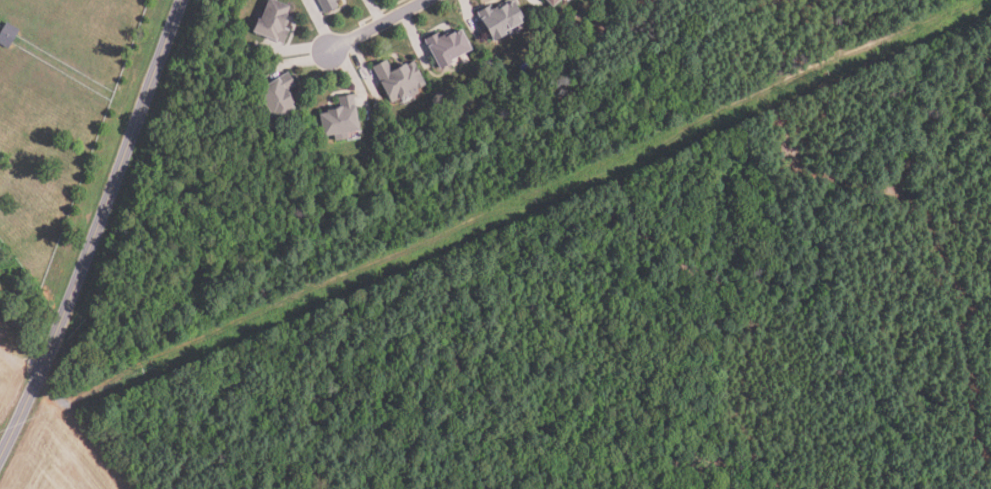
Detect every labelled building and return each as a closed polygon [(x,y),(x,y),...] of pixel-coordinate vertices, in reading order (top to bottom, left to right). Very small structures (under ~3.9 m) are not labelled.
[(258,20),(266,0),(268,0),(287,8),(282,20),(285,21),(282,29),(287,30),(281,45),(249,33),(255,19),(258,20)] [(323,15),(315,0),(336,0),(334,1),(337,7),(323,15)] [(549,9),(540,0),(558,0),(549,9)] [(558,9),(567,0),(549,0),(558,9)] [(522,22),(503,34),(504,37),(492,45),(474,16),(486,8),(488,12),(494,8),(496,10),(503,5),(505,7),(510,4),(522,22)] [(4,49),(0,46),(0,31),(5,23),(16,30),(4,49)] [(468,49),(449,60),(451,63),(438,70),(422,40),(434,34),(436,37),(442,33),(443,35),(450,31),(452,34),(458,31),(468,49)] [(424,86),(414,92),(412,88),(406,91),(408,95),(390,105),(370,68),(384,60),(390,69),(405,61),(407,65),(412,63),(424,86)] [(293,111),(273,123),(266,111),(257,116),(252,108),(260,103),(253,92),(286,72),(294,86),(285,92),(292,102),(289,104),(293,111)] [(358,131),(344,133),(345,138),(333,140),(332,136),(320,137),(316,115),(325,114),(325,111),(336,109),(336,108),(339,107),(338,98),(352,96),(358,131)]
